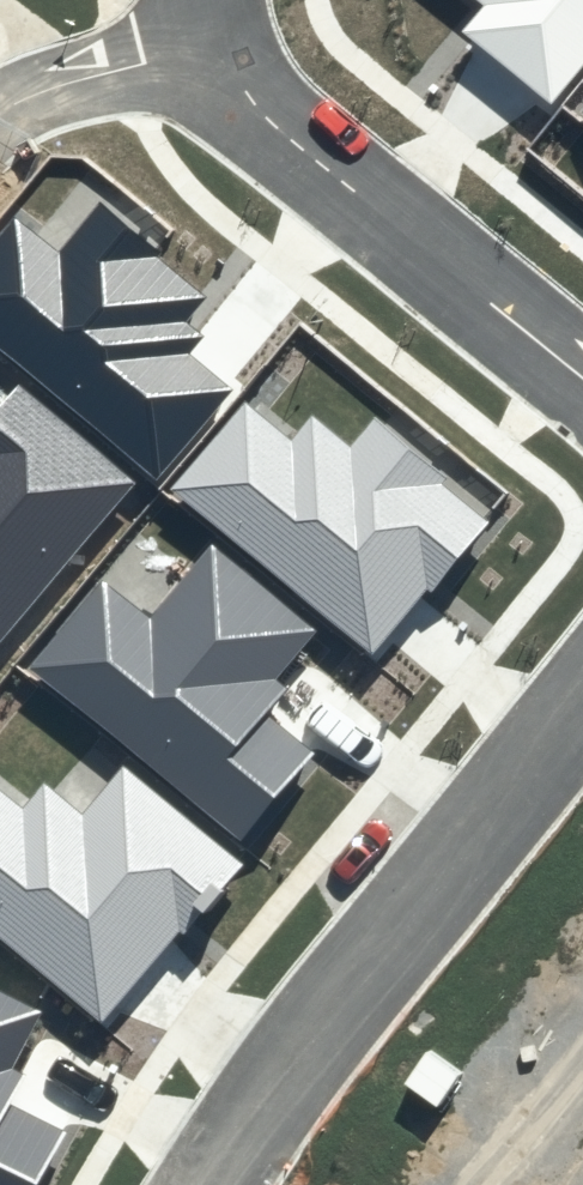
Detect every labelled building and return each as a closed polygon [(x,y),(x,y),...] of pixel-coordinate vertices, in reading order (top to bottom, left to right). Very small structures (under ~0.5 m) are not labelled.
[(481,7),(461,31),(551,104),(582,66),(582,0),(472,0),(481,7)] [(156,476),(229,388),(186,353),(201,335),(184,321),(204,296),(153,255),(157,250),(99,202),(58,251),(15,215),(0,234),(0,347),(156,476)] [(18,383),(0,404),(0,645),(137,483),(18,383)] [(290,438),(244,400),(171,489),(371,653),(426,586),(432,591),(489,522),(443,485),(449,477),(373,414),(350,442),(312,411),(290,438)] [(316,631),(212,545),(150,619),(101,579),(28,668),(239,842),(312,754),(264,715),(287,688),(277,679),(316,631)] [(103,1020),(178,930),(185,936),(245,864),(123,762),(80,814),(44,784),(22,810),(0,792),(0,934),(103,1020)] [(64,1133),(9,1105),(24,1074),(12,1068),(40,1012),(0,992),(0,1184),(37,1184),(64,1133)]
